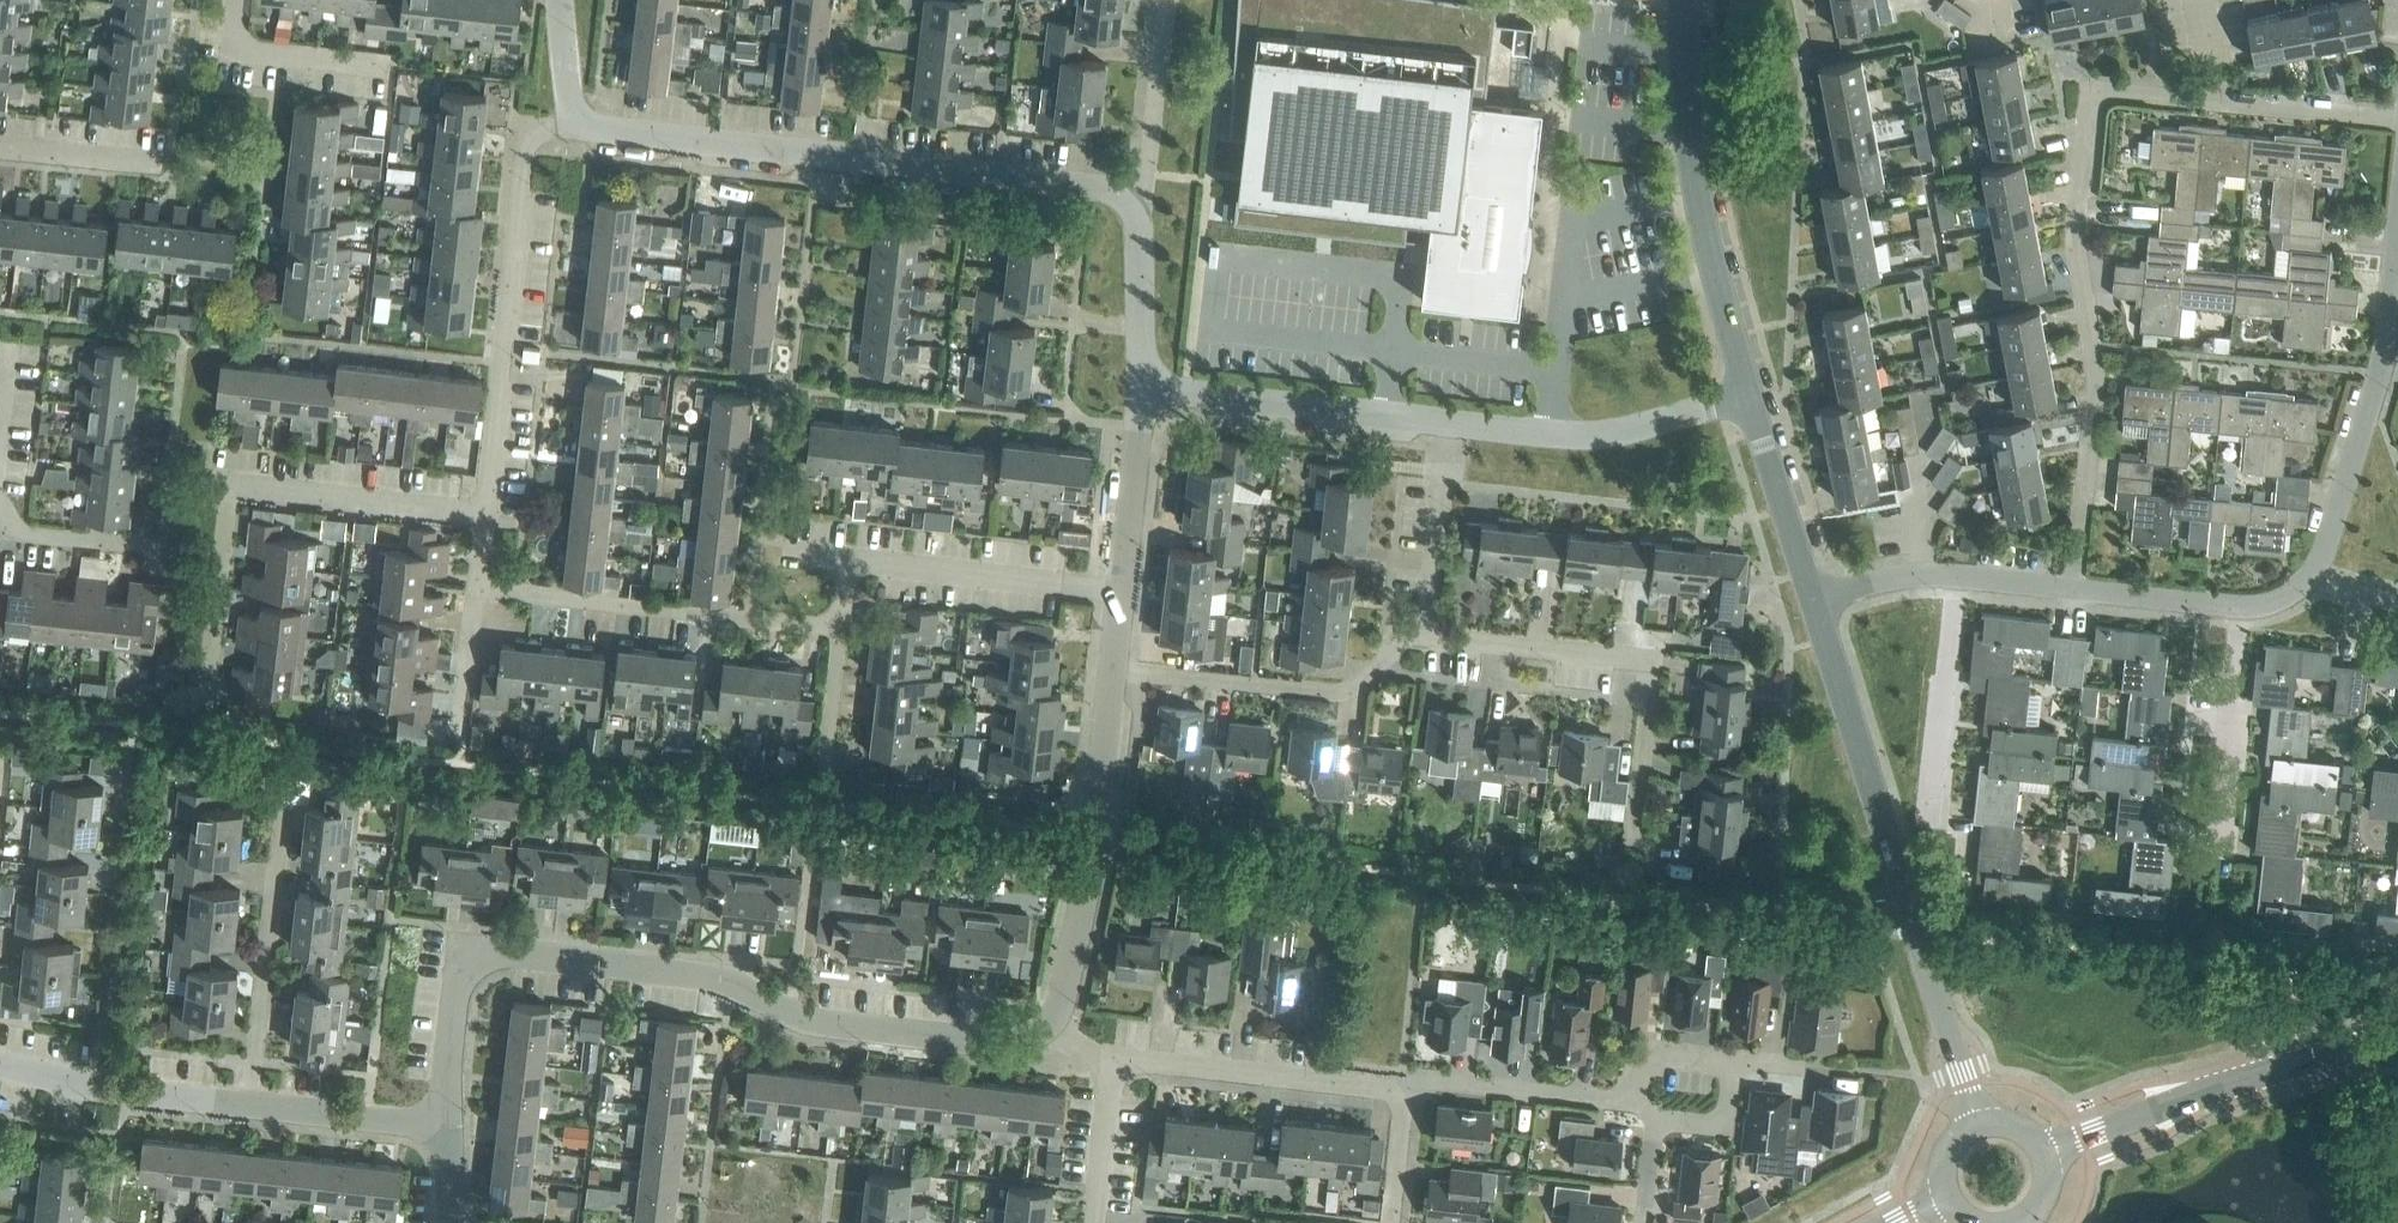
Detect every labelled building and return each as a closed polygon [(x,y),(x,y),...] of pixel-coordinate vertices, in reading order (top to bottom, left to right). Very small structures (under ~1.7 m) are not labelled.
[(33,0),(0,0),(0,20),(1,20),(1,24),(16,26),(16,22),(18,7),(32,8),(33,0)] [(171,7),(144,4),(145,0),(144,0),(130,0),(129,3),(128,18),(113,16),(113,17),(107,17),(103,19),(102,28),(112,29),(112,31),(117,31),(117,30),(158,35),(167,36),(171,7)] [(281,15),(293,16),(295,0),(282,0),(281,15)] [(317,0),(304,0),(311,1),(309,18),(321,19),(323,2),(317,1),(317,0)] [(346,0),(317,0),(317,1),(323,2),(340,4),(338,21),(350,23),(352,5),(346,5),(346,0)] [(346,5),(352,5),(368,7),(365,34),(386,36),(390,2),(376,0),(346,0),(346,5)] [(433,0),(404,0),(404,3),(390,2),(386,36),(406,39),(408,21),(425,23),(423,41),(435,42),(437,25),(431,24),(433,0)] [(462,0),(433,0),(431,24),(437,25),(453,27),(451,44),(464,45),(466,28),(459,27),(462,0)] [(491,0),(462,0),(459,27),(466,28),(482,30),(480,47),(493,49),(494,31),(488,30),(491,0)] [(488,30),(494,31),(511,33),(509,50),(521,52),(523,31),(517,30),(521,0),(491,0),(488,30)] [(677,2),(661,0),(639,0),(636,26),(692,33),(693,22),(675,20),(677,2)] [(832,0),(794,0),(794,5),(775,3),(774,14),(829,20),(832,0)] [(983,2),(970,0),(965,0),(964,3),(938,0),(926,0),(923,28),(950,31),(949,34),(964,36),(965,32),(967,13),(981,15),(983,2)] [(1230,134),(1244,136),(1243,145),(1240,173),(1239,183),(1237,200),(1234,221),(1318,231),(1334,233),(1406,241),(1406,237),(1429,240),(1431,218),(1457,221),(1468,124),(1471,98),(1471,95),(1486,96),(1495,20),(1497,3),(1476,0),(1238,0),(1237,29),(1233,81),(1233,90),(1232,97),(1230,134)] [(1875,0),(1832,0),(1837,29),(1879,21),(1875,0)] [(1971,14),(1951,0),(1942,0),(1936,9),(1962,27),(1971,14)] [(2052,37),(2083,32),(2077,0),(2045,0),(2052,37)] [(2083,32),(2113,26),(2108,0),(2077,0),(2083,32)] [(2140,0),(2108,0),(2113,26),(2144,20),(2140,0)] [(2369,0),(2341,0),(2337,1),(2345,43),(2376,37),(2369,0)] [(1118,35),(1122,6),(1079,1),(1079,2),(1077,24),(1050,21),(1047,41),(1076,45),(1077,31),(1118,35)] [(2345,43),(2337,1),(2308,6),(2310,22),(2316,49),(2345,43)] [(2316,49),(2310,22),(2308,6),(2278,12),(2286,54),(2316,49)] [(758,12),(757,24),(771,25),(773,13),(758,12)] [(2286,54),(2278,12),(2247,18),(2255,60),(2286,54)] [(826,49),(829,20),(774,14),(773,25),(791,27),(789,44),(826,49)] [(277,26),(276,38),(290,40),(293,16),(281,15),(277,26)] [(30,23),(16,22),(16,26),(1,24),(1,20),(0,20),(0,53),(12,54),(13,50),(15,35),(29,37),(30,23)] [(705,34),(706,24),(694,22),(693,33),(705,34)] [(1515,24),(1512,51),(1525,53),(1531,53),(1531,54),(1532,44),(1533,35),(1534,25),(1516,23),(1515,24)] [(690,44),(692,33),(636,26),(633,55),(670,59),(672,41),(690,44)] [(979,33),(965,32),(964,36),(949,34),(950,31),(923,28),(920,56),(946,59),(946,63),(961,65),(961,60),(963,45),(977,47),(979,33)] [(155,63),(158,35),(117,30),(117,31),(116,46),(101,45),(101,47),(89,46),(89,57),(113,59),(114,55),(128,56),(128,60),(155,63)] [(758,41),(737,38),(735,57),(756,59),(758,41)] [(1009,51),(1010,46),(1011,40),(999,38),(997,50),(1009,51)] [(1074,59),(1076,45),(1047,41),(1045,62),(1062,64),(1059,87),(1102,91),(1106,62),(1074,59)] [(726,43),(713,42),(711,58),(724,59),(726,43)] [(823,77),(826,49),(789,44),(787,62),(769,60),(767,71),(823,77)] [(27,52),(13,50),(12,54),(0,53),(0,82),(9,83),(9,79),(11,64),(25,65),(27,52)] [(2023,83),(2017,52),(1961,63),(1963,76),(1977,73),(1980,91),(2023,83)] [(151,92),(155,63),(128,60),(128,56),(114,55),(113,59),(111,74),(97,72),(96,86),(110,87),(110,83),(125,85),(125,89),(151,92)] [(668,77),(670,59),(633,55),(630,84),(667,88),(685,90),(686,79),(668,77)] [(975,62),(961,60),(961,65),(946,63),(946,59),(920,56),(917,85),(943,88),(942,91),(957,93),(958,89),(959,74),(974,75),(975,62)] [(1819,66),(1825,97),(1867,89),(1861,58),(1819,66)] [(1901,64),(1904,82),(1917,79),(1916,72),(1914,62),(1901,64)] [(695,81),(703,82),(702,87),(721,90),(723,68),(697,65),(695,81)] [(766,82),(767,71),(753,69),(752,80),(766,82)] [(819,107),(823,77),(767,71),(766,82),(784,84),(782,102),(819,107)] [(997,88),(1005,88),(1007,89),(1008,77),(1006,77),(999,76),(997,88)] [(24,80),(9,79),(9,83),(0,82),(0,108),(6,108),(8,92),(22,94),(24,80)] [(1921,97),(1917,79),(1904,82),(1908,100),(1921,97)] [(1927,83),(1930,101),(1944,98),(1940,81),(1927,83)] [(148,121),(151,92),(125,89),(125,85),(110,83),(110,87),(108,106),(93,104),(92,118),(110,120),(110,116),(148,121)] [(2029,113),(2023,83),(1980,91),(1986,121),(2029,113)] [(972,90),(958,89),(957,93),(942,91),(943,88),(917,85),(913,114),(954,118),(956,102),(970,104),(972,90)] [(1099,120),(1102,91),(1059,87),(1057,109),(1040,107),(1037,128),(1066,131),(1067,117),(1099,120)] [(1873,118),(1867,89),(1825,97),(1830,127),(1873,118)] [(423,124),(440,126),(440,120),(483,125),(487,96),(444,91),(441,114),(424,112),(423,124)] [(1429,240),(1422,299),(1519,310),(1522,282),(1527,283),(1528,285),(1530,284),(1528,280),(1524,267),(1522,261),(1522,254),(1521,247),(1523,229),(1525,223),(1527,216),(1530,210),(1533,204),(1540,195),(1538,194),(1537,196),(1532,195),(1539,133),(1542,107),(1471,98),(1468,124),(1457,221),(1431,218),(1429,240)] [(1947,116),(1944,98),(1930,101),(1934,119),(1947,116)] [(420,120),(422,101),(402,99),(400,117),(420,120)] [(357,115),(358,103),(338,101),(337,107),(298,102),(295,131),(337,136),(338,130),(340,113),(357,115)] [(376,106),(375,117),(386,118),(388,107),(376,106)] [(2035,143),(2029,113),(1986,121),(1992,151),(1988,152),(1990,167),(2022,160),(2019,146),(2035,143)] [(1878,149),(1873,118),(1830,127),(1836,157),(1878,149)] [(480,153),(483,125),(440,120),(440,126),(438,142),(421,140),(419,153),(436,155),(465,158),(466,152),(480,153)] [(1912,123),(1916,142),(1929,140),(1925,121),(1912,123)] [(2154,125),(2150,164),(2178,167),(2175,203),(2162,202),(2160,219),(2194,222),(2194,221),(2203,123),(2186,122),(2186,128),(2154,125)] [(2194,221),(2194,222),(2199,222),(2202,223),(2207,223),(2209,208),(2215,208),(2219,171),(2246,174),(2250,134),(2218,131),(2219,125),(2203,123),(2194,221)] [(354,144),(355,132),(338,130),(337,136),(295,131),(291,160),(334,165),(335,158),(337,142),(354,144)] [(2290,215),(2298,133),(2282,131),(2281,137),(2250,134),(2246,174),(2273,176),(2270,214),(2290,215)] [(2314,134),(2298,133),(2290,215),(2289,230),(2289,231),(2322,234),(2323,217),(2310,216),(2314,180),(2342,183),(2346,143),(2314,140),(2314,134)] [(385,136),(377,135),(375,148),(384,149),(385,136)] [(1932,157),(1929,140),(1916,142),(1919,159),(1932,157)] [(382,150),(369,148),(368,162),(381,163),(382,150)] [(1884,179),(1878,149),(1836,157),(1841,186),(1842,187),(1863,183),(1884,179)] [(477,181),(480,153),(466,152),(465,158),(436,155),(434,171),(417,169),(416,181),(433,183),(434,177),(477,181)] [(350,172),(352,160),(335,158),(334,165),(291,160),(288,188),(331,193),(332,187),(333,170),(350,172)] [(2023,160),(2022,160),(1990,167),(1981,168),(1986,199),(2029,191),(2023,160)] [(381,165),(358,162),(356,173),(380,176),(381,170),(381,165)] [(415,181),(417,167),(392,164),(390,178),(415,181)] [(1927,202),(1925,190),(1921,172),(1908,175),(1912,193),(1891,196),(1893,208),(1927,202)] [(473,210),(473,209),(477,181),(434,177),(433,183),(431,199),(414,197),(412,210),(439,213),(440,206),(473,210)] [(1868,213),(1863,183),(1842,187),(1841,186),(1820,190),(1826,221),(1868,213)] [(349,189),(332,187),(331,193),(288,188),(285,218),(294,219),(294,218),(328,221),(328,215),(330,199),(347,201),(349,189)] [(1934,191),(1937,209),(1951,206),(1947,188),(1934,191)] [(2035,221),(2029,191),(1986,199),(1992,229),(2035,221)] [(384,207),(412,210),(414,197),(385,194),(384,207)] [(50,218),(45,217),(28,215),(30,198),(18,197),(16,214),(22,214),(17,255),(45,258),(50,218)] [(599,197),(596,227),(651,233),(652,222),(634,220),(636,202),(599,197)] [(150,220),(145,219),(129,217),(130,200),(118,199),(116,220),(121,221),(117,257),(146,260),(150,220)] [(79,221),(73,220),(57,218),(59,201),(47,200),(45,217),(50,218),(45,258),(74,261),(79,221)] [(179,223),(173,222),(157,220),(159,203),(147,202),(145,219),(150,220),(146,260),(174,263),(179,223)] [(103,265),(108,224),(86,222),(88,205),(75,203),(73,220),(79,221),(74,261),(103,265)] [(208,226),(202,226),(186,224),(188,207),(175,205),(173,222),(179,223),(174,263),(203,267),(208,226)] [(483,210),(473,209),(473,210),(440,206),(439,213),(437,229),(420,227),(419,239),(436,241),(437,235),(479,240),(483,210)] [(1954,224),(1951,206),(1937,209),(1941,227),(1954,224)] [(232,270),(236,229),(214,227),(216,210),(204,208),(202,226),(208,226),(203,267),(232,270)] [(716,239),(719,211),(697,209),(694,237),(716,239)] [(16,214),(0,212),(0,253),(17,255),(22,214),(16,214)] [(747,226),(745,244),(782,248),(785,218),(748,214),(748,215),(730,213),(728,224),(747,226)] [(1874,243),(1868,213),(1826,221),(1832,250),(1874,243)] [(1916,216),(1919,234),(1933,232),(1929,214),(1916,216)] [(355,218),(328,215),(328,221),(294,218),(294,219),(291,247),(334,251),(335,245),(336,229),(354,231),(355,218)] [(2115,261),(2113,278),(2235,289),(2237,269),(2194,265),(2197,239),(2198,239),(2198,234),(2199,226),(2199,222),(2194,222),(2160,219),(2159,233),(2149,233),(2146,264),(2115,261)] [(2040,250),(2035,221),(1992,229),(1998,259),(2040,250)] [(2210,223),(2207,223),(2202,223),(2199,222),(2199,226),(2198,234),(2209,235),(2210,223)] [(397,225),(383,223),(382,235),(396,236),(397,225)] [(683,226),(657,223),(656,234),(682,237),(683,226)] [(931,240),(933,226),(915,224),(915,228),(877,223),(874,252),(900,256),(900,259),(914,261),(915,257),(917,238),(931,240)] [(650,244),(651,233),(596,227),(592,255),(629,260),(632,242),(650,244)] [(2237,269),(2235,289),(2357,301),(2358,285),(2327,282),(2330,250),(2320,249),(2320,250),(2291,247),(2281,246),(2283,229),(2268,228),(2268,229),(2274,246),(2277,246),(2274,273),(2237,269)] [(2320,249),(2322,234),(2289,231),(2289,230),(2283,229),(2281,246),(2291,247),(2320,250),(2320,249)] [(1051,273),(1055,244),(1015,240),(1016,234),(995,231),(994,244),(1011,246),(1008,268),(1051,273)] [(1936,249),(1933,232),(1919,234),(1923,252),(1936,249)] [(476,268),(479,240),(437,235),(436,241),(434,258),(417,256),(415,268),(433,270),(433,264),(476,268)] [(1880,273),(1874,243),(1832,250),(1838,281),(1880,273)] [(779,276),(782,248),(745,244),(743,261),(725,259),(723,270),(779,276)] [(352,247),(335,245),(334,251),(291,247),(288,275),(331,280),(331,273),(348,275),(350,259),(352,247)] [(1949,268),(1962,265),(1958,247),(1945,250),(1949,268)] [(2046,281),(2040,250),(1998,259),(2004,290),(2021,286),(2024,302),(2055,296),(2052,280),(2046,281)] [(409,265),(410,254),(394,252),(393,263),(409,265)] [(929,259),(915,257),(914,261),(900,259),(900,256),(874,252),(870,281),(897,284),(896,288),(911,290),(912,285),(914,271),(928,272),(929,259)] [(627,277),(629,260),(592,255),(589,284),(644,290),(646,279),(627,277)] [(707,257),(706,268),(710,268),(723,270),(725,259),(707,257)] [(473,297),(476,268),(433,264),(433,270),(431,286),(414,284),(412,296),(429,298),(430,292),(473,297)] [(681,266),(664,264),(663,277),(680,279),(681,266)] [(710,268),(709,279),(722,281),(723,270),(710,268)] [(1048,302),(1051,273),(1008,268),(1006,291),(979,288),(977,308),(1011,312),(1013,298),(1048,302)] [(776,305),(779,276),(723,270),(722,281),(741,283),(739,301),(776,305)] [(348,275),(331,273),(331,280),(288,275),(285,304),(327,309),(330,286),(347,288),(348,275)] [(1921,277),(1905,280),(1907,296),(1911,295),(1914,313),(1927,311),(1924,293),(1921,277)] [(2113,278),(2112,294),(2143,297),(2140,329),(2144,329),(2158,330),(2179,332),(2193,334),(2196,306),(2233,310),(2235,289),(2113,278)] [(389,294),(389,283),(375,281),(374,293),(389,294)] [(926,287),(912,285),(911,290),(896,288),(897,284),(870,281),(867,309),(893,313),(893,316),(908,318),(908,314),(910,299),(924,301),(926,287)] [(643,301),(644,290),(589,284),(586,312),(623,317),(625,299),(643,301)] [(2355,318),(2357,301),(2235,289),(2233,310),(2284,315),(2282,342),(2321,346),(2324,315),(2355,318)] [(469,326),(473,297),(430,292),(429,298),(427,315),(410,313),(409,325),(430,327),(430,322),(469,326)] [(975,293),(961,292),(959,306),(973,308),(975,293)] [(103,295),(81,293),(78,315),(100,318),(103,295)] [(1973,308),(1970,296),(1959,298),(1961,310),(1973,308)] [(773,334),(776,305),(739,301),(737,319),(718,317),(717,328),(773,334)] [(1822,313),(1828,343),(1871,335),(1865,304),(1822,313)] [(2039,307),(1997,315),(1984,318),(1986,330),(1999,328),(2003,346),(2045,338),(2039,307)] [(1009,326),(1011,312),(977,308),(974,329),(991,331),(989,353),(1031,358),(1035,329),(1009,326)] [(923,316),(908,314),(908,318),(893,316),(893,313),(867,309),(863,338),(890,341),(890,345),(904,347),(905,343),(907,328),(921,329),(923,316)] [(197,312),(186,311),(185,323),(195,325),(197,312)] [(693,325),(694,312),(682,311),(681,317),(681,324),(693,325)] [(156,324),(166,325),(167,313),(157,312),(156,324)] [(621,334),(623,317),(586,312),(583,342),(620,346),(638,348),(639,337),(621,334)] [(1941,335),(1953,332),(1950,314),(1937,317),(1941,335)] [(339,324),(327,322),(326,335),(338,336),(339,324)] [(769,363),(773,334),(717,328),(716,338),(735,340),(732,359),(769,363)] [(2144,329),(2142,342),(2156,343),(2158,330),(2144,329)] [(1876,365),(1871,335),(1828,343),(1834,373),(1876,365)] [(1919,338),(1922,356),(1935,353),(1932,335),(1919,338)] [(2231,336),(2214,335),(2213,351),(2229,353),(2231,336)] [(919,344),(905,343),(904,347),(890,345),(890,341),(863,338),(860,367),(901,372),(903,356),(918,358),(919,344)] [(2051,368),(2045,338),(2003,346),(2008,376),(2051,368)] [(136,378),(140,349),(98,345),(96,361),(82,359),(80,373),(95,374),(95,370),(110,372),(110,375),(136,378)] [(539,360),(541,348),(524,347),(523,359),(539,360)] [(1028,387),(1031,358),(989,353),(986,376),(969,374),(966,394),(1000,399),(1002,384),(1028,387)] [(1939,371),(1935,353),(1922,356),(1925,373),(1939,371)] [(245,420),(251,365),(222,362),(218,399),(236,401),(234,419),(245,420)] [(360,422),(367,367),(338,363),(337,375),(334,400),(335,400),(352,402),(350,421),(360,422)] [(276,405),(280,368),(251,365),(245,420),(246,420),(256,421),(258,403),(276,405)] [(1882,396),(1876,365),(1834,373),(1840,403),(1861,399),(1861,400),(1882,396)] [(391,407),(395,370),(367,367),(360,422),(372,423),(374,405),(391,407)] [(1951,387),(1964,385),(1960,367),(1947,369),(1951,387)] [(302,427),(309,372),(280,368),(276,405),(293,408),(291,426),(302,427)] [(2057,399),(2051,368),(2008,376),(2014,406),(1996,410),(1999,424),(2030,418),(2027,404),(2057,399)] [(133,407),(136,378),(110,375),(110,372),(95,370),(95,374),(93,389),(79,388),(77,401),(91,403),(92,399),(107,400),(106,404),(133,407)] [(417,428),(424,373),(395,370),(391,407),(409,409),(407,427),(417,428)] [(337,375),(309,372),(302,427),(304,427),(313,428),(315,410),(334,412),(335,400),(334,400),(337,375)] [(448,414),(452,377),(424,373),(417,428),(420,429),(429,430),(431,412),(448,414)] [(478,417),(482,380),(452,377),(448,414),(467,416),(464,434),(475,435),(477,417),(478,417)] [(588,378),(585,408),(640,414),(641,403),(623,401),(625,383),(588,378)] [(2167,463),(2174,379),(2158,378),(2157,384),(2126,381),(2122,420),(2150,423),(2147,459),(2119,457),(2118,473),(2151,476),(2151,475),(2152,461),(2167,463)] [(2190,427),(2218,430),(2222,390),(2190,387),(2191,381),(2174,379),(2167,463),(2152,461),(2151,475),(2177,478),(2179,464),(2187,464),(2190,427)] [(2262,472),(2270,389),(2253,387),(2253,393),(2222,390),(2218,430),(2245,432),(2242,470),(2262,472)] [(2314,439),(2317,399),(2286,396),(2286,390),(2270,389),(2262,472),(2277,473),(2275,488),(2309,492),(2310,475),(2282,472),(2286,436),(2314,439)] [(749,426),(752,397),(716,393),(715,393),(697,390),(696,402),(714,404),(712,422),(749,426)] [(660,413),(662,394),(646,393),(644,412),(660,413)] [(130,436),(130,435),(133,407),(106,404),(107,400),(92,399),(91,403),(89,421),(75,420),(73,433),(91,435),(92,432),(98,433),(98,432),(130,436)] [(1867,429),(1861,400),(1861,399),(1840,403),(1818,407),(1824,438),(1867,429)] [(1897,407),(1900,422),(1913,420),(1910,405),(1897,407)] [(639,425),(640,414),(585,408),(582,436),(619,441),(621,423),(639,425)] [(638,430),(653,432),(653,437),(662,438),(665,417),(640,414),(639,425),(638,430)] [(1999,424),(1978,428),(1981,442),(1991,440),(1994,457),(1995,457),(2037,449),(2031,418),(2030,418),(1999,424)] [(41,419),(40,430),(50,431),(51,420),(41,419)] [(261,422),(256,421),(246,420),(243,444),(258,446),(261,422)] [(837,466),(841,423),(812,420),(807,463),(831,465),(829,483),(841,484),(843,467),(837,466)] [(1919,450),(1913,420),(1900,422),(1906,453),(1919,450)] [(746,455),(749,426),(712,422),(710,440),(692,438),(691,449),(746,455)] [(865,469),(870,426),(841,423),(837,466),(843,467),(859,469),(858,486),(870,487),(872,470),(865,469)] [(1938,460),(1956,433),(1943,425),(1925,451),(1938,460)] [(897,439),(898,439),(899,430),(870,426),(865,469),(872,470),(888,472),(885,498),(897,500),(899,483),(893,482),(897,439)] [(302,438),(312,439),(313,428),(304,427),(302,438)] [(419,440),(420,429),(417,428),(407,427),(406,438),(419,440)] [(1885,444),(1870,446),(1867,429),(1824,438),(1830,467),(1872,459),(1872,458),(1887,456),(1885,444)] [(139,436),(130,435),(130,436),(98,432),(98,433),(96,447),(82,446),(80,459),(94,461),(95,457),(110,458),(109,462),(136,465),(139,436)] [(689,434),(669,432),(669,438),(668,446),(687,448),(689,434)] [(617,458),(619,441),(582,436),(578,465),(634,471),(635,460),(617,458)] [(926,442),(898,439),(897,439),(893,482),(899,483),(915,485),(913,502),(926,503),(928,486),(921,485),(926,442)] [(1250,476),(1252,455),(1254,443),(1219,439),(1216,465),(1191,462),(1187,492),(1230,496),(1233,474),(1250,476)] [(950,489),(955,445),(926,442),(921,485),(928,486),(944,488),(942,505),(954,506),(956,489),(950,489)] [(1028,488),(1033,445),(1004,442),(999,485),(1022,487),(1020,504),(1033,506),(1035,489),(1028,488)] [(353,459),(355,445),(341,443),(339,457),(353,459)] [(360,443),(358,457),(370,459),(372,445),(360,443)] [(984,449),(955,445),(950,489),(956,489),(972,491),(971,508),(983,509),(985,489),(979,488),(984,449)] [(1057,491),(1062,448),(1033,445),(1028,488),(1035,489),(1051,491),(1049,508),(1061,509),(1063,492),(1057,491)] [(1292,460),(1293,447),(1284,446),(1283,459),(1292,460)] [(1091,452),(1062,448),(1057,491),(1063,492),(1079,494),(1077,511),(1090,512),(1092,491),(1086,491),(1091,452)] [(743,483),(746,455),(691,449),(690,460),(708,462),(706,479),(743,483)] [(1994,457),(1981,460),(1983,472),(1997,469),(2000,487),(2042,479),(2037,449),(1995,457),(1994,457)] [(456,470),(457,456),(447,455),(446,469),(456,470)] [(1943,490),(1961,463),(1949,455),(1931,481),(1943,490)] [(132,494),(136,465),(109,462),(110,458),(95,457),(94,461),(93,476),(78,475),(78,479),(77,488),(91,490),(91,485),(106,487),(106,491),(132,494)] [(1878,490),(1872,459),(1830,467),(1836,498),(1865,492),(1868,508),(1899,502),(1896,486),(1878,490)] [(635,460),(634,471),(647,472),(658,474),(660,463),(635,460)] [(1905,460),(1893,462),(1898,487),(1910,485),(1905,460)] [(1368,511),(1371,482),(1346,480),(1348,465),(1313,462),(1311,482),(1328,484),(1325,507),(1368,511)] [(632,482),(634,471),(578,465),(575,494),(612,498),(614,480),(632,482)] [(69,469),(47,467),(45,484),(77,488),(78,479),(68,478),(69,469)] [(657,489),(658,474),(647,472),(647,473),(645,488),(657,489)] [(2149,492),(2149,491),(2151,476),(2118,473),(2116,489),(2149,492)] [(740,512),(743,483),(706,479),(704,497),(686,495),(684,506),(740,512)] [(2048,510),(2042,479),(2000,487),(1989,489),(1991,501),(2002,499),(2006,518),(2025,514),(2044,511),(2048,510)] [(2216,498),(2228,499),(2230,484),(2218,483),(2216,498)] [(129,523),(132,494),(106,491),(106,487),(91,485),(91,490),(89,508),(74,507),(73,520),(91,522),(91,519),(129,523)] [(1949,520),(1967,494),(1954,485),(1936,511),(1949,520)] [(2307,507),(2309,492),(2275,488),(2274,503),(2274,504),(2307,507)] [(2173,515),(2210,518),(2212,497),(2149,491),(2149,492),(2116,489),(2115,505),(2134,507),(2131,539),(2170,543),(2173,515)] [(2265,490),(2254,489),(2253,501),(2264,502),(2265,490)] [(1228,519),(1230,496),(1187,492),(1184,521),(1209,524),(1208,538),(1242,541),(1245,521),(1228,519)] [(610,515),(612,498),(575,494),(572,522),(627,528),(628,517),(610,515)] [(2306,524),(2307,507),(2274,504),(2274,503),(2264,502),(2253,501),(2228,499),(2216,498),(2212,497),(2210,518),(2247,522),(2244,550),(2283,553),(2286,522),(2306,524)] [(857,498),(855,517),(866,519),(869,500),(857,498)] [(736,541),(740,512),(684,506),(683,517),(701,519),(699,536),(736,541)] [(254,507),(253,520),(275,522),(276,510),(254,507)] [(1365,541),(1368,511),(1325,507),(1323,530),(1296,527),(1294,547),(1329,551),(1330,537),(1365,541)] [(924,516),(925,512),(918,511),(916,524),(917,524),(923,525),(924,516)] [(2044,511),(2025,514),(2028,526),(2046,522),(2044,511)] [(937,527),(938,518),(924,516),(923,525),(937,527)] [(1504,571),(1510,517),(1499,516),(1498,523),(1482,522),(1482,523),(1466,522),(1462,555),(1478,557),(1477,568),(1504,571)] [(1549,565),(1553,532),(1537,530),(1537,528),(1521,526),(1522,519),(1510,517),(1504,571),(1532,574),(1533,563),(1549,565)] [(313,568),(316,541),(280,537),(281,523),(275,522),(253,520),(251,520),(248,549),(269,551),(268,563),(313,568)] [(626,539),(627,528),(572,522),(569,551),(606,555),(608,537),(626,539)] [(1591,581),(1597,527),(1586,526),(1585,533),(1568,531),(1568,533),(1553,532),(1549,565),(1564,567),(1563,578),(1591,581)] [(2207,527),(2198,526),(2196,545),(2206,546),(2207,527)] [(1636,575),(1639,541),(1624,540),(1624,538),(1608,536),(1609,528),(1597,527),(1591,581),(1619,584),(1620,573),(1636,575)] [(626,539),(640,540),(641,530),(627,528),(626,539)] [(1978,551),(1979,532),(1965,531),(1963,549),(1978,551)] [(2209,535),(2207,552),(2222,554),(2224,537),(2209,535)] [(733,569),(736,541),(699,536),(697,554),(679,552),(678,563),(733,569)] [(1678,591),(1684,537),(1672,536),(1671,543),(1655,541),(1655,543),(1639,541),(1636,575),(1651,577),(1650,588),(1678,591)] [(1721,592),(1725,551),(1710,549),(1711,548),(1694,546),(1695,538),(1684,537),(1678,591),(1705,594),(1706,591),(1721,592)] [(446,571),(449,542),(411,538),(409,552),(381,549),(378,576),(423,581),(425,569),(446,571)] [(1240,562),(1242,541),(1208,538),(1206,552),(1171,548),(1168,577),(1211,581),(1212,575),(1213,559),(1240,562)] [(1327,565),(1329,551),(1294,547),(1292,567),(1309,569),(1306,592),(1349,597),(1352,567),(1327,565)] [(604,572),(606,555),(569,551),(565,580),(602,584),(620,586),(622,574),(604,572)] [(1739,626),(1747,554),(1725,551),(1721,592),(1717,623),(1739,626)] [(667,576),(669,562),(655,561),(653,575),(667,576)] [(310,595),(313,568),(268,563),(267,575),(245,572),(244,587),(265,590),(295,593),(310,595)] [(730,599),(733,569),(678,563),(677,574),(695,576),(693,594),(730,599)] [(40,570),(26,568),(23,590),(11,588),(11,590),(0,588),(0,619),(8,620),(6,633),(33,636),(40,570)] [(59,639),(64,594),(53,593),(55,572),(40,570),(33,636),(59,639)] [(86,642),(93,576),(79,574),(76,595),(64,594),(59,639),(86,642)] [(1229,577),(1212,575),(1211,581),(1168,577),(1164,605),(1207,610),(1210,587),(1227,589),(1229,577)] [(112,645),(117,600),(105,599),(108,577),(93,576),(86,642),(112,645)] [(422,593),(423,581),(378,576),(375,602),(390,604),(420,608),(442,610),(443,595),(422,593)] [(153,650),(157,615),(161,583),(131,580),(129,601),(117,600),(112,645),(153,650)] [(629,595),(645,597),(646,585),(630,584),(629,595)] [(338,600),(340,589),(329,587),(328,598),(338,600)] [(347,599),(357,600),(358,589),(348,587),(347,599)] [(294,607),(295,593),(265,590),(262,616),(241,614),(239,628),(306,636),(309,609),(294,607)] [(1346,625),(1349,597),(1306,592),(1304,615),(1287,613),(1285,625),(1302,627),(1303,621),(1346,625)] [(417,634),(420,608),(390,604),(389,618),(374,616),(371,643),(437,651),(439,636),(417,634)] [(1205,633),(1207,610),(1164,605),(1161,634),(1187,637),(1185,652),(1220,655),(1222,635),(1205,633)] [(866,632),(865,644),(912,649),(913,636),(935,639),(938,611),(908,607),(906,622),(874,619),(873,632),(866,632)] [(2055,644),(2051,680),(2067,681),(2071,636),(2047,633),(2049,619),(1986,613),(1983,635),(1975,634),(1971,671),(1990,673),(2010,675),(2010,674),(2014,640),(2055,644)] [(1013,648),(1012,661),(1058,667),(1060,654),(1054,653),(1055,640),(1023,636),(1025,621),(995,618),(992,645),(1013,648)] [(1343,654),(1346,625),(1303,621),(1302,627),(1301,643),(1284,641),(1281,662),(1316,666),(1317,651),(1343,654)] [(1716,649),(1743,653),(1747,628),(1720,624),(1716,649)] [(2095,638),(2071,636),(2067,681),(2082,683),(2085,648),(2127,652),(2123,687),(2131,688),(2131,687),(2162,691),(2162,690),(2166,654),(2157,653),(2160,631),(2096,624),(2095,638)] [(303,662),(306,636),(239,628),(237,643),(259,645),(257,657),(303,662)] [(524,686),(529,639),(517,638),(516,644),(502,642),(499,674),(484,673),(480,703),(508,706),(510,684),(524,686)] [(547,710),(554,648),(541,647),(542,640),(529,639),(524,686),(537,687),(535,709),(547,710)] [(638,711),(645,649),(632,647),(633,641),(620,640),(616,672),(610,672),(606,706),(626,709),(638,711)] [(2333,710),(2348,711),(2352,665),(2329,663),(2330,649),(2267,642),(2265,664),(2256,663),(2252,701),(2271,703),(2272,702),(2291,705),(2292,704),(2295,670),(2336,674),(2333,710)] [(452,652),(437,651),(371,643),(368,669),(413,675),(414,663),(450,667),(452,652)] [(575,691),(580,645),(568,643),(567,650),(554,648),(547,710),(559,711),(561,690),(575,691)] [(666,692),(672,645),(659,644),(658,650),(645,649),(638,711),(650,712),(653,691),(666,692)] [(910,663),(912,649),(865,644),(863,656),(870,657),(868,671),(880,672),(930,678),(930,677),(931,665),(910,663)] [(1240,669),(1253,670),(1255,653),(1255,645),(1242,644),(1240,669)] [(598,716),(606,654),(592,652),(592,646),(580,645),(575,691),(588,693),(586,714),(598,716)] [(690,717),(697,655),(683,653),(684,647),(672,645),(666,692),(680,694),(677,715),(690,717)] [(750,661),(751,661),(752,654),(739,653),(738,659),(725,658),(721,690),(706,688),(703,718),(730,721),(732,700),(745,701),(746,701),(750,661)] [(2352,665),(2348,711),(2363,713),(2367,677),(2397,681),(2397,656),(2378,654),(2376,668),(2352,665)] [(772,704),(777,657),(764,656),(764,662),(751,661),(750,661),(746,701),(745,701),(743,723),(756,724),(758,703),(772,704)] [(299,689),(303,662),(257,657),(256,669),(235,666),(231,695),(262,699),(263,685),(299,689)] [(789,659),(777,657),(772,704),(785,706),(783,727),(810,730),(813,700),(799,699),(802,667),(789,665),(789,659)] [(1057,679),(1058,667),(1012,661),(1010,674),(989,672),(988,675),(987,685),(999,686),(999,685),(1049,691),(1051,678),(1057,679)] [(1698,676),(1695,704),(1749,709),(1750,698),(1743,697),(1744,681),(1743,681),(1744,665),(1711,661),(1709,677),(1698,676)] [(945,668),(944,678),(955,679),(956,669),(945,668)] [(411,686),(413,675),(368,669),(364,696),(401,701),(399,714),(403,715),(401,731),(425,733),(427,718),(429,718),(433,689),(411,686)] [(941,691),(942,678),(930,677),(930,678),(880,672),(879,685),(872,684),(871,696),(918,702),(919,688),(941,691)] [(2029,676),(2010,674),(2010,675),(1990,673),(1985,724),(1993,725),(1991,747),(2054,753),(2056,731),(2024,727),(2029,676)] [(92,680),(91,694),(106,696),(108,682),(92,680)] [(963,686),(953,684),(952,693),(962,694),(963,686)] [(61,692),(77,694),(78,687),(62,685),(61,692)] [(1061,692),(1049,691),(999,685),(999,686),(998,698),(1019,700),(1018,714),(1064,719),(1066,707),(1060,706),(1061,692)] [(2099,687),(2083,686),(2082,695),(2098,697),(2099,687)] [(2170,691),(2162,690),(2162,691),(2131,687),(2131,688),(2126,738),(2093,734),(2091,757),(2154,764),(2156,742),(2165,743),(2170,691)] [(916,715),(918,702),(871,696),(869,709),(876,709),(874,722),(874,723),(914,727),(914,728),(936,730),(937,718),(916,715)] [(254,703),(230,700),(228,718),(251,721),(254,703)] [(2311,706),(2292,704),(2291,705),(2272,702),(2271,703),(2266,754),(2274,755),(2272,776),(2335,783),(2338,761),(2305,757),(2311,706)] [(1747,721),(1749,709),(1695,704),(1692,731),(1703,733),(1701,748),(1735,752),(1737,736),(1738,736),(1740,720),(1747,721)] [(1210,774),(1214,744),(1199,742),(1203,710),(1160,706),(1156,744),(1187,747),(1183,791),(1208,794),(1210,774)] [(1470,746),(1474,713),(1431,708),(1426,746),(1416,745),(1414,764),(1430,766),(1429,772),(1456,775),(1453,796),(1479,798),(1482,777),(1485,747),(1470,746)] [(353,714),(332,712),(330,731),(351,733),(353,714)] [(953,733),(965,734),(966,712),(962,712),(954,712),(953,733)] [(968,714),(966,732),(978,733),(979,714),(968,714)] [(1063,731),(1064,719),(1018,714),(1016,727),(995,724),(993,737),(1015,740),(1015,739),(1055,744),(1055,743),(1057,731),(1063,731)] [(913,741),(914,728),(914,727),(874,723),(874,722),(868,721),(865,748),(882,750),(880,765),(931,771),(935,743),(913,741)] [(1228,746),(1214,744),(1210,774),(1208,794),(1232,797),(1235,765),(1264,768),(1269,725),(1231,721),(1228,746)] [(491,748),(493,725),(475,723),(473,746),(491,748)] [(1499,749),(1485,747),(1482,777),(1505,780),(1506,767),(1535,771),(1540,728),(1502,724),(1499,749)] [(1293,727),(1289,765),(1289,766),(1320,769),(1318,793),(1343,796),(1347,766),(1332,765),(1336,732),(1293,727)] [(1589,796),(1627,800),(1629,779),(1617,778),(1618,769),(1603,768),(1607,736),(1564,731),(1562,743),(1550,742),(1548,761),(1560,762),(1559,769),(1591,772),(1589,796)] [(965,753),(979,755),(981,736),(967,734),(965,753)] [(946,744),(958,745),(959,736),(947,735),(946,744)] [(624,736),(622,755),(633,756),(634,746),(635,737),(624,736)] [(519,752),(532,753),(532,750),(534,739),(520,738),(519,748),(519,752)] [(1062,744),(1055,743),(1055,744),(1015,739),(1015,740),(1013,752),(992,750),(988,777),(1018,781),(1020,766),(1052,770),(1054,756),(1060,757),(1062,744)] [(2060,741),(2059,750),(2071,751),(2072,742),(2060,741)] [(1397,790),(1400,765),(1402,747),(1364,743),(1361,768),(1347,766),(1343,796),(1367,799),(1368,787),(1397,790)] [(6,744),(5,754),(14,755),(15,745),(6,744)] [(648,758),(649,747),(634,746),(633,756),(648,758)] [(2052,776),(2053,765),(2054,753),(1991,747),(1989,768),(1980,767),(1974,819),(1983,820),(2014,823),(2014,822),(2019,773),(2052,776)] [(693,767),(695,753),(664,750),(662,764),(693,767)] [(763,753),(750,751),(748,770),(761,771),(763,753)] [(2152,785),(2154,765),(2154,764),(2091,757),(2090,764),(2090,765),(2088,780),(2121,783),(2115,834),(2135,836),(2155,838),(2155,837),(2160,786),(2152,785)] [(2069,776),(2070,762),(2054,761),(2053,775),(2069,776)] [(2353,781),(2355,763),(2344,762),(2342,780),(2353,781)] [(2077,763),(2074,785),(2088,786),(2088,780),(2090,765),(2090,764),(2077,763)] [(1546,779),(1548,765),(1536,764),(1535,771),(1534,778),(1546,779)] [(2375,764),(2372,787),(2397,790),(2397,767),(2375,764)] [(101,812),(104,786),(81,784),(83,770),(46,766),(43,790),(55,792),(53,807),(101,812)] [(1696,785),(1692,813),(1746,819),(1747,808),(1740,807),(1742,791),(1740,790),(1742,775),(1708,771),(1707,787),(1696,785)] [(952,797),(955,778),(931,776),(929,794),(929,795),(952,797)] [(2333,806),(2335,783),(2272,776),(2270,798),(2261,797),(2256,849),(2264,850),(2295,853),(2295,852),(2300,803),(2333,806)] [(929,784),(894,780),(893,790),(928,794),(929,784)] [(959,784),(957,798),(974,800),(974,799),(975,785),(959,784)] [(2372,787),(2370,810),(2397,813),(2397,790),(2372,787)] [(240,835),(243,810),(215,807),(216,792),(179,788),(176,813),(195,815),(193,830),(240,835)] [(2350,807),(2352,789),(2341,788),(2339,806),(2350,807)] [(2365,799),(2366,789),(2356,788),(2355,798),(2365,799)] [(355,838),(360,794),(323,790),(321,806),(309,805),(306,832),(355,838)] [(470,814),(490,816),(492,795),(473,793),(470,814)] [(560,805),(559,815),(566,816),(568,805),(560,805)] [(98,838),(101,812),(53,807),(52,823),(34,821),(31,845),(68,849),(70,835),(98,838)] [(1191,822),(1202,824),(1203,810),(1193,809),(1191,822)] [(1738,830),(1745,830),(1746,819),(1692,813),(1682,812),(1679,840),(1700,842),(1699,858),(1732,862),(1734,846),(1736,846),(1738,830)] [(662,820),(642,817),(641,827),(661,829),(662,820)] [(1250,831),(1266,833),(1267,830),(1268,818),(1251,817),(1250,829),(1250,831)] [(2022,823),(2014,822),(2014,823),(1983,820),(1977,871),(1986,872),(1983,894),(2047,901),(2049,878),(2017,874),(2022,823)] [(238,861),(240,835),(193,830),(191,846),(179,844),(178,856),(177,869),(214,873),(215,859),(238,861)] [(351,881),(355,838),(306,832),(303,859),(315,860),(314,877),(351,881)] [(1467,836),(1452,844),(1458,854),(1473,846),(1467,836)] [(2174,839),(2155,837),(2155,838),(2135,836),(2129,886),(2097,883),(2094,906),(2157,913),(2160,890),(2168,891),(2174,839)] [(1474,837),(1472,856),(1477,856),(1481,857),(1483,838),(1474,837)] [(462,897),(467,847),(424,842),(419,879),(436,881),(435,894),(462,897)] [(558,899),(564,849),(520,844),(516,881),(532,883),(531,896),(558,899)] [(67,863),(68,849),(31,845),(29,869),(40,871),(39,886),(86,891),(89,865),(67,863)] [(1524,862),(1536,863),(1538,847),(1524,845),(1522,862),(1524,862)] [(507,890),(511,853),(467,847),(462,897),(489,900),(490,888),(507,890)] [(603,891),(607,854),(564,849),(558,899),(585,902),(586,889),(603,891)] [(921,850),(919,866),(937,868),(939,851),(921,850)] [(956,852),(942,850),(940,864),(954,866),(956,852)] [(2303,853),(2295,852),(2295,853),(2264,850),(2259,901),(2267,902),(2265,924),(2328,931),(2330,907),(2298,904),(2303,853)] [(1593,870),(1618,872),(1620,856),(1595,853),(1593,870)] [(177,869),(178,856),(171,855),(170,868),(177,869)] [(652,920),(658,870),(614,864),(610,902),(627,904),(625,917),(652,920)] [(749,921),(754,871),(710,866),(706,903),(723,905),(721,918),(749,921)] [(212,887),(214,873),(177,869),(174,893),(192,895),(190,911),(238,916),(241,890),(212,887)] [(1698,869),(1696,885),(1716,888),(1718,871),(1698,869)] [(697,912),(702,875),(658,870),(652,920),(679,923),(681,910),(697,912)] [(793,914),(798,876),(754,871),(749,921),(776,924),(777,912),(793,914)] [(875,961),(881,911),(835,906),(839,874),(822,872),(816,925),(835,927),(833,943),(849,945),(848,958),(875,961)] [(1175,902),(1179,879),(1162,876),(1159,900),(1175,902)] [(346,924),(351,881),(314,877),(312,893),(299,891),(296,918),(346,924)] [(990,891),(1004,893),(1005,881),(991,879),(990,891)] [(84,917),(86,891),(39,886),(37,902),(19,900),(17,924),(53,928),(55,914),(84,917)] [(372,887),(370,906),(386,907),(388,889),(372,887)] [(2067,897),(2057,896),(2056,909),(2065,910),(2067,897)] [(920,953),(925,916),(926,900),(904,898),(902,913),(881,911),(875,961),(902,964),(904,951),(920,953)] [(13,902),(0,901),(0,913),(12,914),(13,902)] [(979,958),(984,908),(940,903),(936,940),(953,942),(952,955),(979,958)] [(1512,924),(1514,907),(1500,905),(1498,922),(1512,924)] [(1024,951),(1028,913),(984,908),(979,958),(1006,961),(1007,949),(1024,951)] [(235,942),(238,916),(190,911),(188,926),(177,925),(174,949),(211,953),(212,939),(235,942)] [(2378,913),(2375,936),(2397,939),(2397,915),(2378,913)] [(341,968),(346,924),(296,918),(293,945),(306,947),(304,964),(341,968)] [(1629,937),(1631,920),(1612,918),(1610,935),(1629,937)] [(2353,920),(2351,934),(2365,935),(2366,921),(2353,920)] [(1172,956),(1175,926),(1152,923),(1150,935),(1121,932),(1117,975),(1155,979),(1158,954),(1172,956)] [(74,948),(75,944),(52,942),(53,928),(17,924),(14,949),(26,950),(24,965),(81,971),(81,970),(79,970),(82,949),(74,948)] [(1281,928),(1245,924),(1241,964),(1256,965),(1253,997),(1295,1002),(1299,964),(1278,962),(1281,928)] [(1226,994),(1230,956),(1198,953),(1201,928),(1175,926),(1172,956),(1187,957),(1183,990),(1226,994)] [(1669,945),(1682,946),(1684,927),(1671,926),(1669,945)] [(1729,932),(1726,953),(1739,955),(1742,934),(1729,932)] [(209,967),(211,953),(174,949),(171,973),(189,975),(187,991),(235,996),(238,970),(209,967)] [(1663,988),(1667,953),(1641,951),(1639,966),(1620,963),(1615,1011),(1647,1015),(1649,987),(1663,988)] [(1722,994),(1726,953),(1707,951),(1705,974),(1678,972),(1673,1018),(1705,1021),(1708,993),(1722,994)] [(1781,992),(1785,959),(1775,958),(1758,956),(1755,979),(1738,977),(1733,1024),(1763,1028),(1767,991),(1781,992)] [(362,974),(376,976),(378,963),(363,962),(362,974)] [(81,972),(81,971),(24,965),(23,981),(4,979),(2,1003),(39,1007),(40,993),(69,996),(70,993),(77,993),(79,972),(81,972)] [(1602,1003),(1605,974),(1581,971),(1577,1000),(1557,997),(1551,1054),(1583,1058),(1590,1002),(1602,1003)] [(344,1022),(349,978),(312,974),(310,991),(298,989),(295,1016),(344,1022)] [(1483,1008),(1486,980),(1457,976),(1455,997),(1437,995),(1437,998),(1427,997),(1425,1015),(1435,1016),(1432,1041),(1464,1045),(1468,1006),(1483,1008)] [(1541,1021),(1545,988),(1524,985),(1522,1005),(1497,1003),(1491,1048),(1524,1052),(1527,1019),(1541,1021)] [(1837,1040),(1838,1028),(1835,1025),(1838,1005),(1834,1004),(1835,993),(1802,989),(1799,1008),(1801,1008),(1800,1020),(1793,1019),(1790,1041),(1833,1045),(1834,1042),(1837,1040)] [(232,1022),(235,996),(187,991),(186,1006),(174,1005),(171,1030),(208,1034),(210,1019),(232,1022)] [(514,1001),(511,1030),(566,1037),(567,1026),(549,1024),(551,1005),(514,1001)] [(340,1066),(344,1022),(295,1016),(292,1043),(305,1045),(303,1062),(340,1066)] [(586,1039),(600,1041),(602,1022),(603,1018),(583,1016),(581,1038),(586,1039)] [(659,1030),(657,1048),(694,1052),(697,1023),(660,1018),(660,1019),(642,1017),(641,1028),(659,1030)] [(606,1040),(621,1042),(624,1022),(608,1020),(606,1040)] [(565,1048),(566,1037),(511,1030),(507,1059),(545,1063),(547,1045),(565,1048)] [(598,1063),(600,1041),(586,1039),(583,1068),(597,1069),(598,1063)] [(690,1081),(694,1052),(657,1048),(655,1065),(636,1063),(635,1074),(690,1081)] [(542,1081),(545,1063),(507,1059),(504,1087),(559,1094),(561,1083),(542,1081)] [(771,1125),(778,1070),(748,1066),(744,1103),(763,1106),(760,1124),(762,1124),(767,1124),(771,1125)] [(887,1127),(894,1072),(864,1068),(863,1080),(864,1080),(860,1105),(861,1105),(878,1107),(876,1126),(887,1127)] [(802,1110),(806,1073),(778,1070),(771,1125),(772,1125),(782,1126),(784,1108),(802,1110)] [(918,1112),(922,1075),(894,1072),(887,1127),(898,1128),(900,1110),(918,1112)] [(828,1132),(835,1077),(806,1073),(802,1110),(820,1112),(817,1130),(828,1132)] [(687,1109),(690,1081),(635,1074),(634,1082),(634,1085),(652,1087),(650,1105),(687,1109)] [(944,1134),(951,1078),(922,1075),(918,1112),(935,1114),(933,1132),(944,1134)] [(864,1080),(863,1080),(835,1077),(828,1132),(839,1133),(841,1115),(860,1117),(861,1105),(860,1105),(864,1080)] [(975,1119),(979,1082),(951,1078),(944,1134),(945,1134),(952,1135),(955,1135),(957,1117),(975,1119)] [(601,1081),(600,1083),(599,1097),(613,1099),(615,1083),(601,1081)] [(1001,1140),(1008,1085),(979,1082),(975,1119),(993,1121),(990,1139),(1001,1140)] [(1032,1126),(1036,1089),(1008,1085),(1001,1140),(1012,1142),(1014,1124),(1032,1126)] [(558,1105),(559,1094),(504,1087),(501,1116),(538,1120),(540,1103),(558,1105)] [(1801,1115),(1798,1137),(1797,1146),(1800,1146),(1810,1148),(1822,1149),(1823,1134),(1851,1137),(1857,1092),(1818,1088),(1815,1117),(1801,1115)] [(1066,1092),(1036,1089),(1032,1126),(1050,1128),(1048,1146),(1049,1146),(1059,1147),(1061,1129),(1066,1092)] [(1797,1146),(1798,1137),(1783,1135),(1788,1094),(1755,1091),(1752,1111),(1749,1111),(1745,1147),(1758,1148),(1756,1172),(1794,1176),(1795,1167),(1797,1146)] [(1487,1145),(1491,1109),(1439,1103),(1435,1139),(1487,1145)] [(684,1138),(687,1109),(650,1105),(648,1122),(630,1120),(628,1131),(684,1138)] [(1192,1161),(1196,1118),(1167,1115),(1165,1140),(1150,1138),(1146,1173),(1167,1176),(1168,1168),(1191,1171),(1192,1161)] [(536,1138),(538,1120),(501,1116),(497,1144),(552,1151),(554,1140),(536,1138)] [(613,1118),(596,1117),(595,1128),(612,1130),(613,1118)] [(1615,1170),(1619,1138),(1593,1135),(1594,1121),(1561,1117),(1558,1142),(1576,1144),(1573,1165),(1615,1170)] [(1220,1164),(1225,1122),(1196,1118),(1192,1161),(1214,1164),(1212,1181),(1225,1182),(1227,1165),(1220,1164)] [(1308,1165),(1312,1122),(1283,1118),(1279,1153),(1265,1152),(1261,1187),(1282,1189),(1285,1162),(1308,1165)] [(1261,1187),(1265,1152),(1251,1150),(1254,1125),(1225,1122),(1220,1164),(1227,1165),(1243,1167),(1241,1184),(1261,1187)] [(1336,1168),(1341,1125),(1312,1122),(1308,1165),(1330,1167),(1328,1185),(1341,1186),(1343,1169),(1336,1168)] [(771,1138),(772,1125),(771,1125),(767,1124),(762,1124),(761,1137),(771,1138)] [(575,1125),(573,1143),(587,1145),(589,1126),(575,1125)] [(1370,1129),(1341,1125),(1336,1168),(1343,1169),(1359,1171),(1357,1188),(1378,1190),(1382,1156),(1367,1154),(1370,1129)] [(680,1166),(684,1138),(628,1131),(627,1142),(645,1144),(643,1162),(680,1166)] [(951,1146),(952,1135),(945,1134),(944,1146),(951,1146)] [(167,1196),(174,1141),(144,1138),(140,1175),(159,1177),(157,1195),(167,1196)] [(566,1142),(554,1140),(552,1151),(561,1152),(561,1151),(564,1152),(566,1142)] [(198,1181),(202,1144),(174,1141),(167,1196),(178,1198),(180,1180),(198,1181)] [(910,1164),(912,1143),(895,1141),(892,1162),(910,1164)] [(885,1150),(881,1143),(873,1143),(868,1150),(873,1158),(881,1158),(885,1150)] [(225,1203),(231,1147),(202,1144),(198,1181),(216,1183),(214,1202),(225,1203)] [(533,1160),(551,1162),(552,1151),(497,1144),(494,1173),(531,1177),(533,1160)] [(255,1188),(259,1151),(231,1147),(225,1203),(236,1204),(238,1186),(255,1188)] [(1061,1172),(1063,1151),(1049,1149),(1047,1170),(1061,1172)] [(282,1209),(288,1154),(259,1151),(255,1188),(273,1190),(271,1208),(282,1209)] [(24,1186),(41,1188),(42,1181),(85,1186),(88,1157),(45,1152),(43,1175),(26,1173),(24,1186)] [(1714,1198),(1719,1156),(1686,1152),(1681,1194),(1687,1194),(1686,1202),(1675,1200),(1673,1218),(1699,1221),(1702,1196),(1714,1198)] [(312,1194),(317,1157),(288,1154),(282,1209),(289,1210),(293,1210),(295,1192),(312,1194)] [(339,1215),(345,1160),(317,1157),(312,1194),(330,1196),(328,1214),(339,1215)] [(958,1168),(969,1169),(970,1158),(960,1157),(958,1168)] [(370,1200),(374,1163),(345,1160),(339,1215),(350,1217),(352,1198),(370,1200)] [(677,1195),(680,1166),(643,1162),(641,1180),(623,1177),(622,1188),(677,1195)] [(399,1204),(403,1166),(374,1163),(370,1200),(387,1202),(385,1220),(396,1222),(398,1203),(399,1204)] [(1806,1178),(1808,1164),(1798,1163),(1797,1177),(1806,1178)] [(1494,1197),(1497,1170),(1468,1167),(1467,1182),(1431,1177),(1427,1215),(1477,1220),(1480,1195),(1494,1197)] [(591,1168),(589,1183),(598,1184),(600,1169),(591,1168)] [(17,1172),(2,1171),(1,1181),(15,1183),(17,1172)] [(1514,1172),(1500,1171),(1498,1187),(1512,1189),(1514,1172)] [(869,1173),(866,1202),(908,1207),(909,1200),(911,1184),(928,1186),(929,1174),(912,1172),(911,1178),(869,1173)] [(529,1195),(531,1177),(494,1173),(490,1202),(527,1207),(527,1206),(546,1208),(547,1197),(529,1195)] [(1535,1187),(1536,1175),(1528,1174),(1526,1186),(1535,1187)] [(82,1215),(85,1186),(42,1181),(41,1188),(40,1204),(22,1202),(21,1214),(38,1216),(39,1210),(82,1215)] [(1621,1206),(1589,1202),(1590,1186),(1556,1182),(1552,1211),(1570,1213),(1569,1222),(1619,1222),(1621,1206)] [(989,1217),(1006,1219),(1007,1213),(1050,1218),(1053,1189),(1010,1184),(1007,1207),(990,1205),(989,1217)] [(1155,1188),(1145,1187),(1143,1200),(1153,1201),(1155,1188)] [(677,1195),(622,1188),(620,1199),(638,1201),(636,1220),(664,1222),(673,1222),(677,1195)] [(579,1191),(564,1190),(563,1205),(577,1207),(579,1191)] [(1769,1204),(1761,1190),(1741,1201),(1749,1215),(1769,1204)] [(1366,1214),(1379,1216),(1381,1200),(1368,1199),(1366,1214)] [(909,1200),(908,1207),(866,1202),(863,1222),(906,1222),(908,1213),(925,1215),(926,1202),(909,1200)] [(1319,1212),(1334,1213),(1335,1203),(1321,1201),(1319,1212)] [(292,1219),(293,1210),(289,1210),(282,1209),(281,1217),(292,1219)] [(82,1215),(39,1210),(38,1216),(37,1222),(81,1222),(82,1215)] [(1726,1213),(1714,1211),(1713,1222),(1725,1222),(1726,1213)] [(1050,1218),(1007,1213),(1006,1219),(1006,1222),(1049,1222),(1050,1218)]
